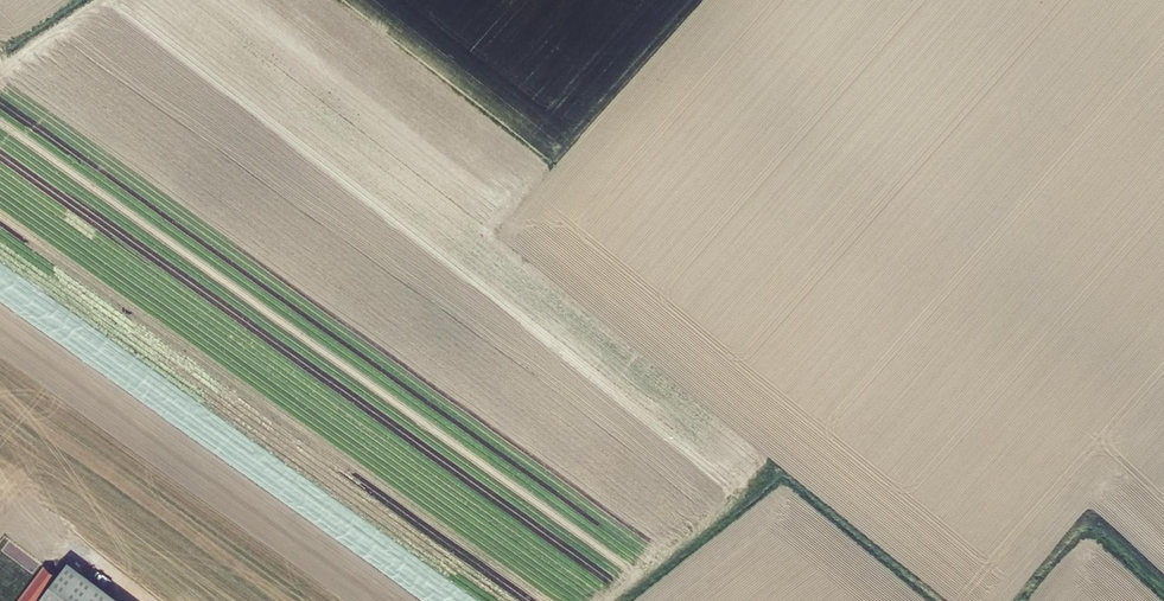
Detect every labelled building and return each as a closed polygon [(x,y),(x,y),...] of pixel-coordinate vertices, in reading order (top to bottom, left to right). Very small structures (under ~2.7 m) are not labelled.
[(72,562),(43,600),(125,600),(72,562)]
